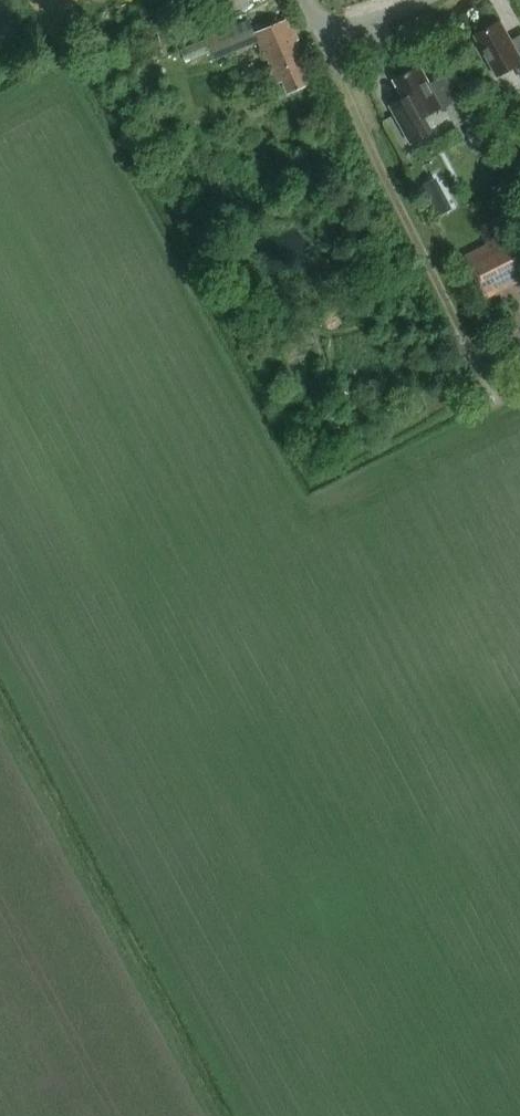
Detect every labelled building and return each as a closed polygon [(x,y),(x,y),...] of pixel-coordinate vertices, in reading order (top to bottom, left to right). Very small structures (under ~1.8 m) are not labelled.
[(251,6),(248,0),(225,0),(232,16),(251,6)] [(307,80),(314,76),(289,20),(256,34),(281,91),(288,88),(291,94),(309,86),(307,80)] [(514,46),(501,20),(475,34),(498,76),(517,66),(519,71),(519,43),(514,46)] [(205,40),(181,51),(186,64),(211,53),(205,40)] [(430,85),(420,67),(394,81),(408,107),(395,114),(411,144),(428,135),(420,120),(443,108),(444,110),(460,102),(446,76),(430,85)] [(519,282),(519,229),(466,257),(487,298),(519,282)]
